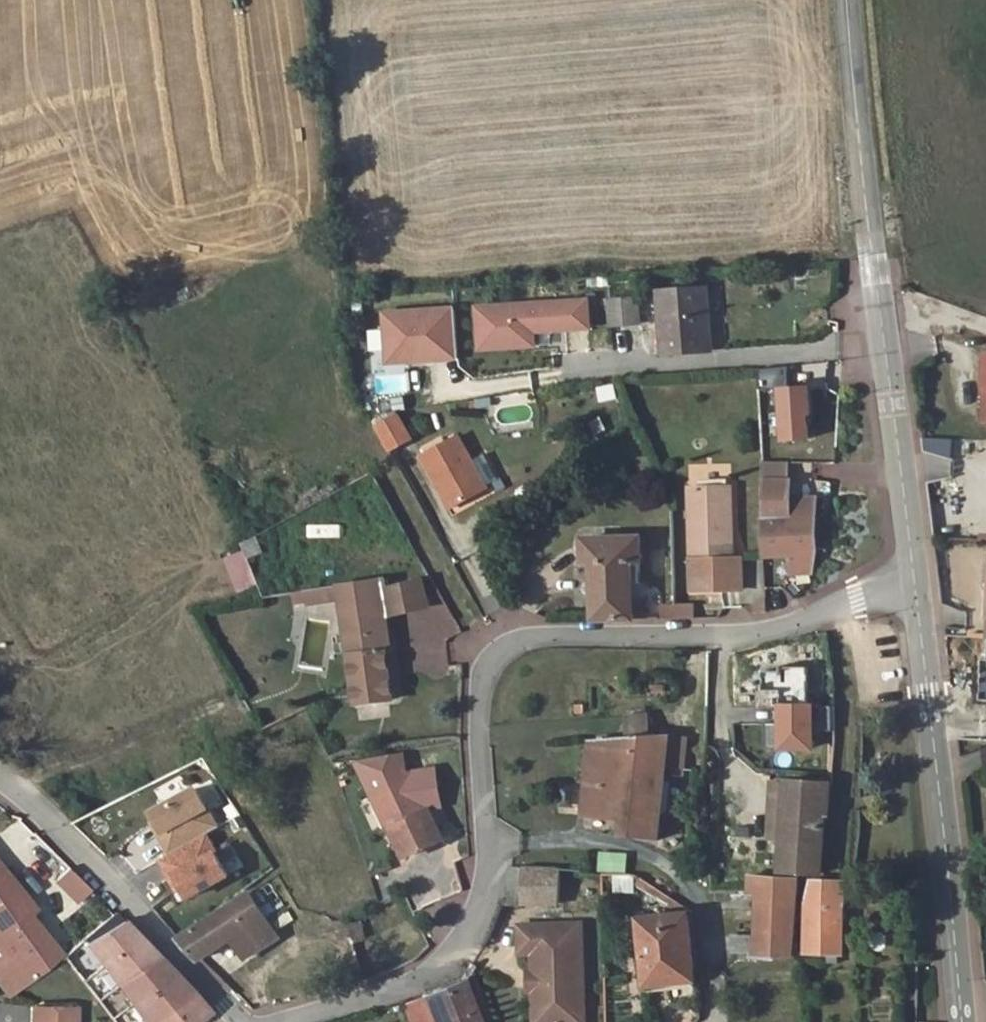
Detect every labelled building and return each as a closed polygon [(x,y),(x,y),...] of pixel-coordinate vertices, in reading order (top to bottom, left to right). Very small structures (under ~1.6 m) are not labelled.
[(651,292),(657,353),(707,350),(703,289),(651,292)] [(606,327),(634,325),(632,298),(605,300),(606,327)] [(477,309),(480,347),(537,343),(536,330),(592,326),(590,301),(477,309)] [(384,312),(387,359),(459,354),(456,308),(384,312)] [(564,346),(563,333),(538,334),(538,347),(564,346)] [(985,412),(985,346),(975,346),(974,382),(985,383),(985,412)] [(783,368),(758,370),(759,389),(785,386),(783,368)] [(985,383),(974,382),(973,412),(985,412),(985,383)] [(615,384),(597,387),(600,401),(617,399),(615,384)] [(781,442),(814,440),(811,385),(778,387),(781,442)] [(399,414),(378,425),(390,450),(412,439),(399,414)] [(443,486),(456,507),(486,490),(484,487),(495,480),(481,456),(470,463),(455,439),(420,459),(438,489),(443,486)] [(791,462),(790,483),(807,483),(808,462),(791,462)] [(678,510),(679,521),(681,580),(732,578),(731,546),(722,547),(720,475),(677,477),(678,510)] [(779,483),(750,482),(753,554),(781,554),(783,570),(802,570),(807,553),(805,509),(804,499),(778,499),(779,483)] [(443,486),(438,489),(450,510),(456,507),(443,486)] [(679,521),(678,510),(669,509),(670,521),(679,521)] [(596,619),(636,619),(635,580),(635,559),(643,559),(642,536),(586,536),(586,560),(595,560),(596,619)] [(473,599),(490,595),(482,554),(465,557),(473,599)] [(342,597),(357,681),(361,702),(395,696),(387,650),(392,649),(385,613),(429,605),(424,578),(391,585),(389,575),(340,584),(342,597)] [(342,597),(340,584),(298,592),(300,601),(311,599),(312,603),(342,597)] [(646,619),(662,620),(662,605),(647,604),(646,619)] [(699,623),(705,622),(707,608),(662,605),(662,620),(699,623)] [(817,752),(816,703),(777,704),(778,753),(817,752)] [(615,719),(618,736),(636,734),(635,716),(615,719)] [(613,811),(612,831),(647,837),(655,732),(636,734),(618,736),(613,811)] [(618,736),(581,741),(575,811),(613,811),(618,736)] [(369,791),(366,792),(380,825),(376,827),(389,855),(428,838),(400,777),(393,780),(390,750),(363,755),(369,791)] [(343,759),(374,828),(380,825),(366,792),(369,791),(363,755),(343,759)] [(771,866),(808,868),(814,811),(819,811),(822,782),(779,778),(771,866)] [(198,787),(148,814),(170,855),(220,828),(198,787)] [(187,902),(233,877),(210,835),(165,860),(187,902)] [(627,873),(628,853),(600,851),(598,871),(627,873)] [(77,885),(55,864),(45,872),(66,894),(77,885)] [(751,874),(751,870),(739,869),(738,884),(749,885),(745,928),(722,927),(719,945),(742,946),(743,949),(777,952),(786,877),(751,874)] [(563,871),(512,872),(505,903),(562,902),(563,871)] [(821,875),(815,874),(803,874),(795,899),(793,950),(828,953),(835,873),(821,875)] [(43,945),(23,918),(31,912),(0,875),(0,984),(43,951),(48,949),(43,945)] [(615,875),(614,892),(634,893),(634,876),(615,875)] [(183,938),(203,959),(235,939),(246,957),(279,938),(253,894),(183,938)] [(633,914),(638,972),(685,967),(679,910),(633,914)] [(109,916),(75,935),(127,1014),(113,1021),(164,1021),(192,1005),(171,983),(109,916)] [(578,924),(516,925),(517,953),(529,953),(529,969),(529,970),(535,970),(536,986),(530,986),(530,987),(531,1021),(558,1021),(558,1000),(579,1000),(578,924)] [(639,979),(685,975),(685,967),(638,972),(639,979)] [(529,969),(524,969),(525,987),(530,987),(530,986),(536,986),(535,970),(529,970),(529,969)] [(461,982),(453,985),(425,996),(436,1021),(477,1021),(461,982)] [(558,1000),(558,1021),(580,1021),(579,1000),(558,1000)] [(32,1007),(31,1021),(75,1021),(76,1008),(32,1007)]
